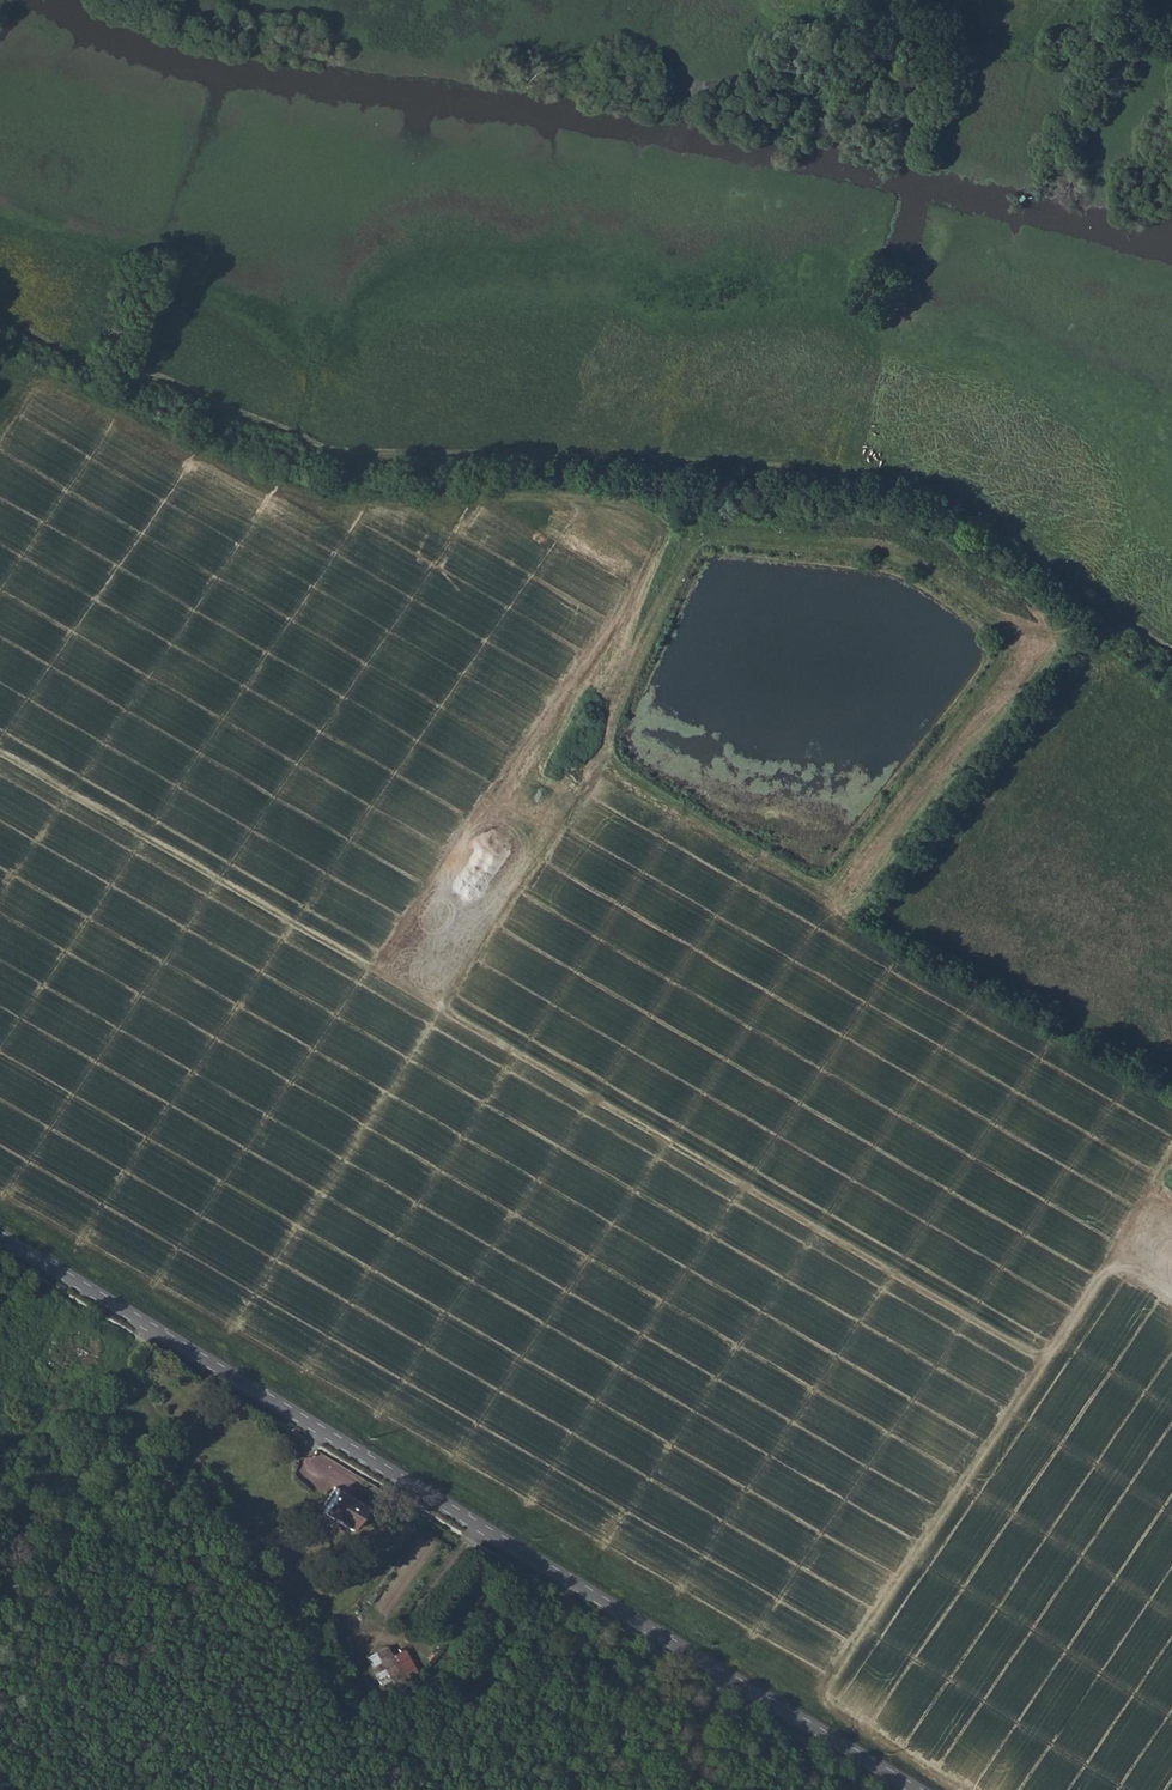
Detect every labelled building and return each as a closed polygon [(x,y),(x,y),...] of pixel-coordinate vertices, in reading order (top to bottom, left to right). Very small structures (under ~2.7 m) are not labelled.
[(296,1482),(320,1484),(322,1451),(298,1450),(296,1482)] [(323,1510),(351,1527),(364,1505),(335,1489),(323,1510)] [(386,1647),(364,1657),(381,1691),(415,1675),(402,1650),(390,1655),(386,1647)]
